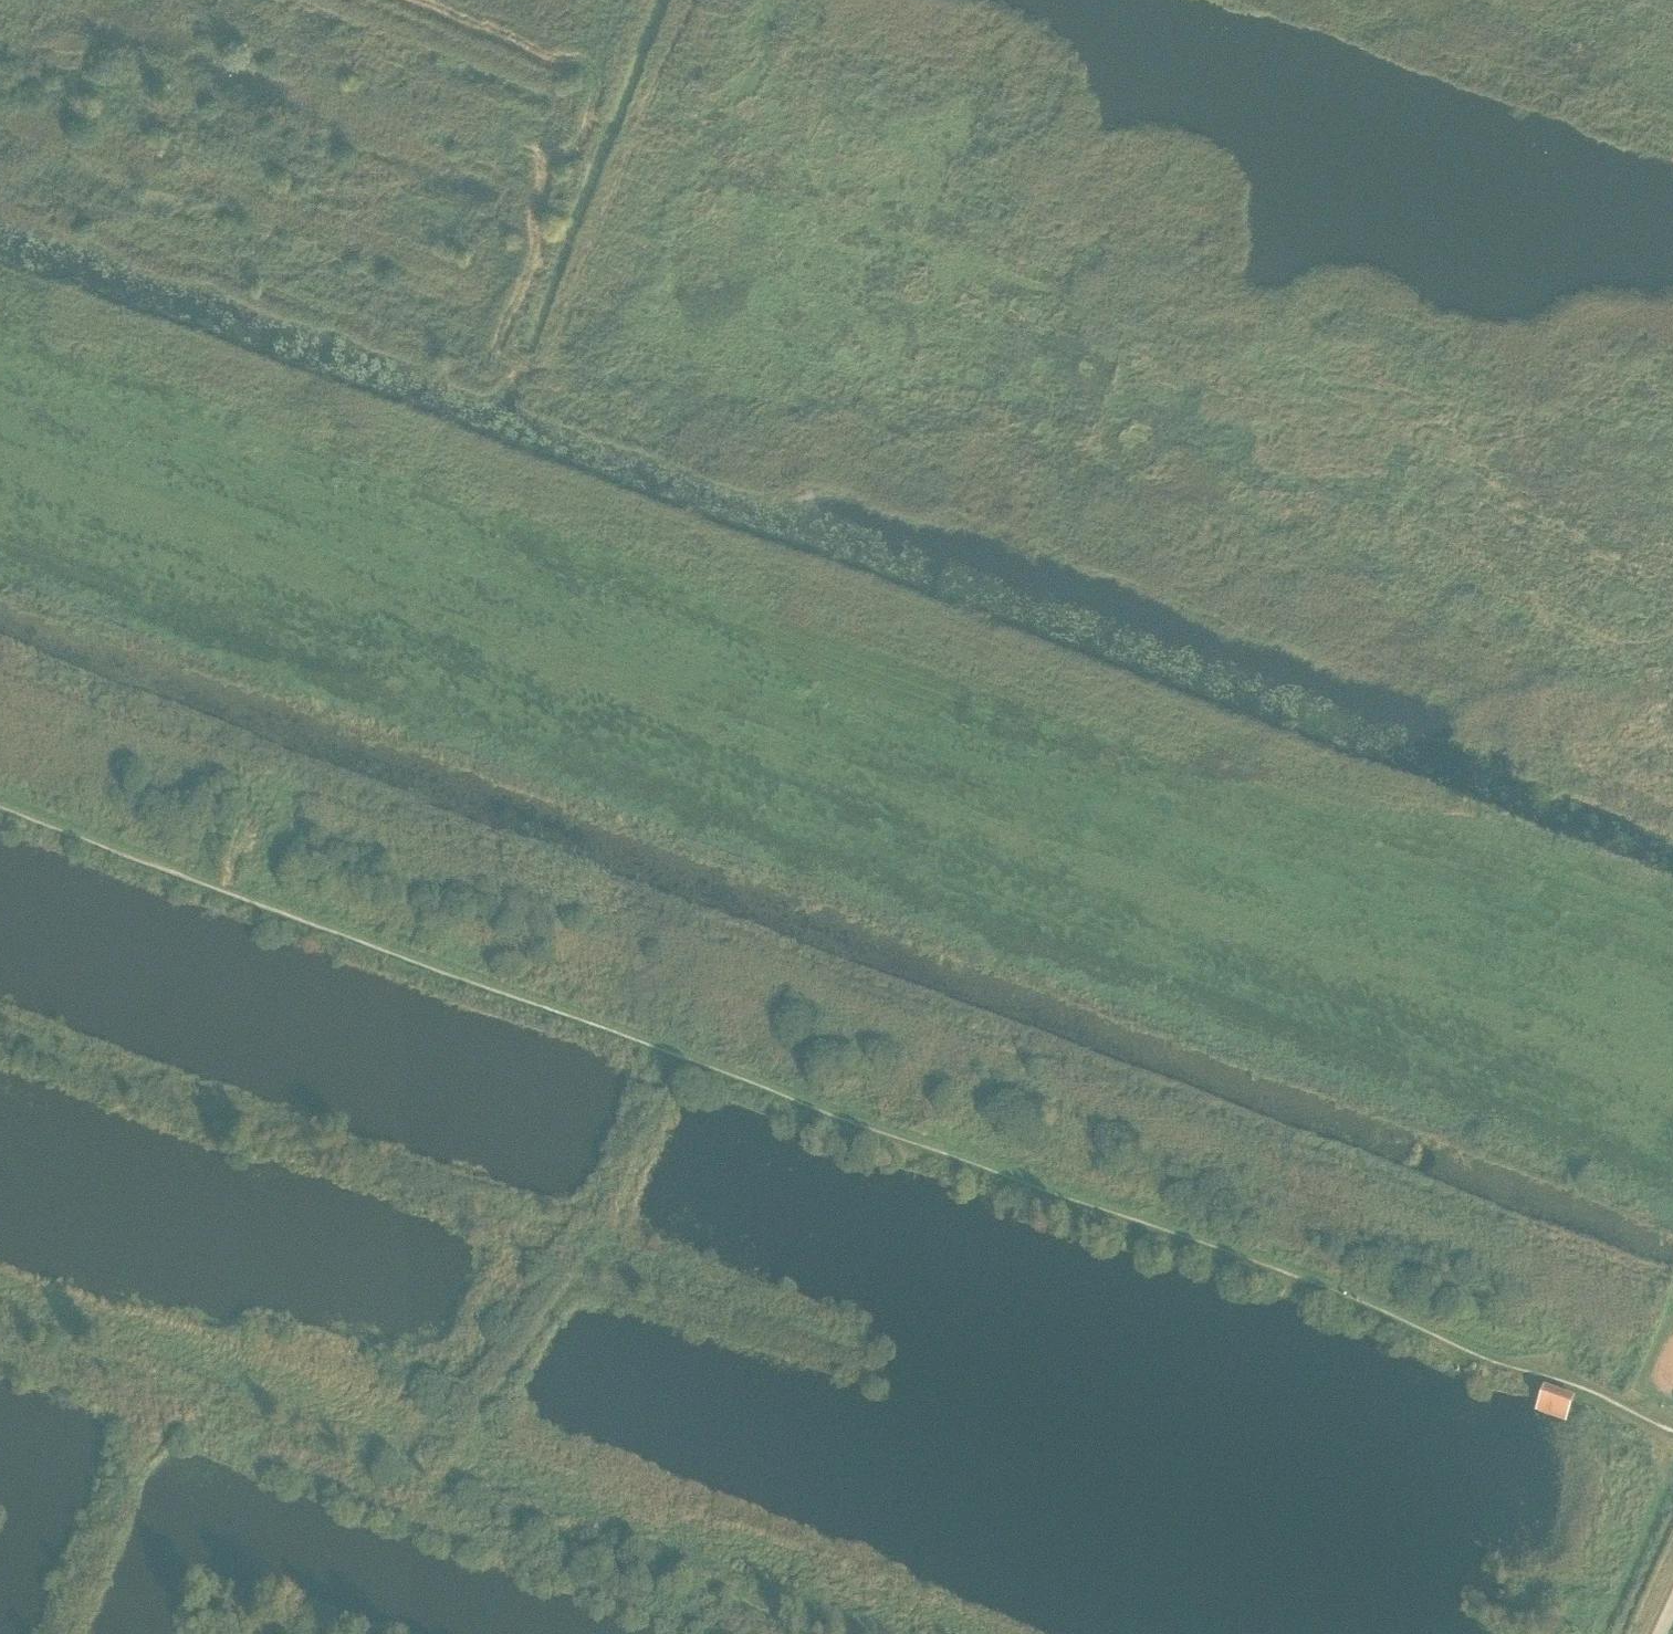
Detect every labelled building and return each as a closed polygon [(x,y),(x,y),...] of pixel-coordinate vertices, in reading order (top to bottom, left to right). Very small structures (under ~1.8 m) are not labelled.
[(1536,1409),(1565,1420),(1573,1399),(1544,1388),(1536,1409)]
